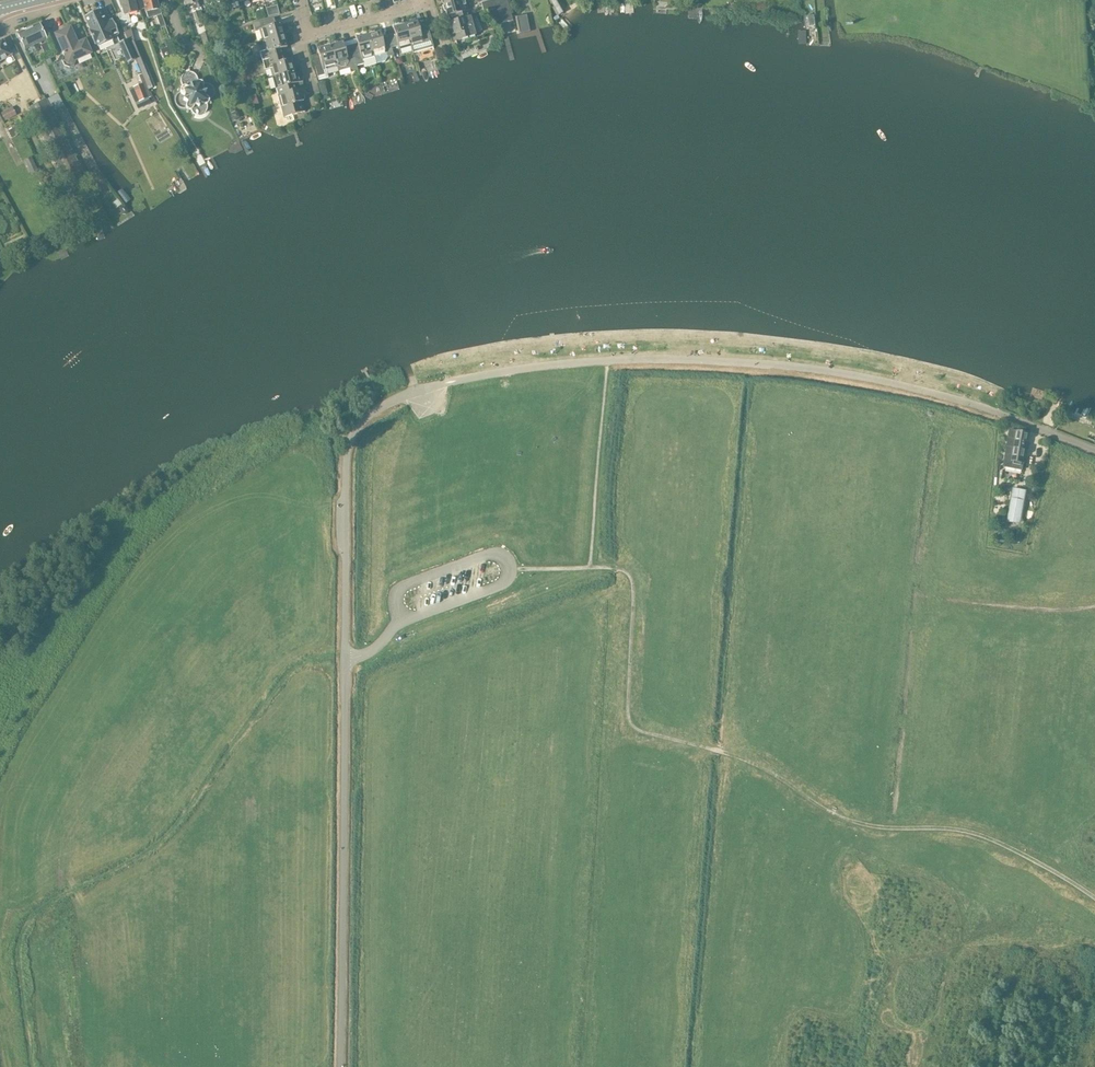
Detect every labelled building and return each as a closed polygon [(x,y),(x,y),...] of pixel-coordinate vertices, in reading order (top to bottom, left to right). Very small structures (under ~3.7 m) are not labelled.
[(134,0),(119,0),(120,3),(123,13),(118,15),(122,25),(130,23),(128,14),(137,12),(134,0)] [(157,0),(142,0),(145,12),(148,18),(156,16),(161,28),(165,26),(159,9),(157,0)] [(196,0),(184,0),(186,5),(192,3),(194,9),(199,7),(196,0)] [(465,0),(460,0),(444,5),(447,17),(454,15),(456,20),(469,17),(467,11),(468,11),(465,0)] [(200,9),(193,11),(197,26),(204,24),(200,9)] [(96,44),(97,47),(112,40),(111,38),(118,35),(112,20),(105,23),(103,20),(104,19),(104,18),(103,18),(99,10),(84,17),(90,29),(88,30),(94,45),(96,44)] [(519,33),(530,31),(526,15),(516,17),(519,33)] [(481,32),(475,17),(470,18),(470,17),(469,17),(456,20),(449,22),(454,41),(475,35),(474,33),(481,32)] [(283,35),(280,23),(275,25),(274,18),(253,24),(255,31),(259,30),(262,41),(283,35)] [(433,48),(427,24),(418,27),(417,22),(405,25),(411,46),(413,53),(433,48)] [(46,39),(39,24),(28,29),(35,44),(46,39)] [(411,46),(405,25),(393,28),(394,33),(388,35),(391,48),(398,46),(399,49),(411,46)] [(91,54),(85,40),(79,42),(77,39),(74,38),(70,27),(54,34),(63,56),(61,61),(63,66),(68,68),(74,66),(76,60),(91,54)] [(35,44),(28,29),(18,34),(25,49),(35,44)] [(131,29),(125,31),(145,82),(147,86),(152,84),(135,43),(131,29)] [(213,42),(209,32),(201,34),(204,45),(213,42)] [(394,56),(391,48),(388,35),(381,37),(380,32),(368,35),(376,64),(385,62),(387,57),(394,56)] [(265,49),(259,51),(262,61),(271,58),(284,55),(282,49),(287,47),(283,35),(262,41),(265,49)] [(357,44),(350,46),(357,70),(356,66),(364,64),(364,67),(376,64),(368,35),(356,39),(357,44)] [(11,55),(2,39),(0,40),(0,61),(11,55)] [(357,70),(350,46),(344,47),(343,42),(331,46),(337,67),(338,72),(339,71),(338,71),(349,68),(353,70),(357,69),(357,70)] [(47,43),(40,46),(44,56),(52,53),(47,43)] [(337,67),(331,46),(317,50),(318,54),(312,56),(318,80),(328,78),(326,70),(337,67)] [(293,71),(290,59),(285,61),(284,55),(271,58),(262,61),(265,70),(270,69),(272,77),(293,71)] [(302,82),(301,76),(295,78),(293,71),(272,77),(276,89),(297,83),(302,82)] [(205,83),(203,83),(202,82),(201,81),(200,81),(199,81),(197,76),(195,74),(194,73),(192,72),(190,72),(187,72),(184,73),(182,75),(182,76),(181,79),(181,82),(183,87),(181,88),(181,89),(180,90),(180,92),(178,93),(176,95),(175,96),(175,99),(175,101),(176,103),(177,105),(179,107),(182,108),(185,108),(186,108),(187,109),(188,110),(189,110),(191,110),(191,111),(193,113),(194,114),(197,115),(199,115),(202,115),(203,114),(205,113),(207,111),(207,108),(207,107),(207,104),(208,104),(209,102),(209,100),(209,99),(212,98),(213,96),(214,93),(215,92),(215,90),(214,88),(212,85),(211,85),(210,84),(207,83),(205,83)] [(151,97),(147,86),(145,82),(128,89),(137,110),(151,105),(148,98),(151,97)] [(305,112),(300,97),(306,95),(304,88),(298,89),(297,83),(276,89),(278,95),(277,95),(284,118),(305,112)] [(85,178),(46,100),(30,108),(69,186),(85,178)] [(15,114),(12,108),(1,114),(4,120),(15,114)] [(36,169),(30,157),(25,160),(30,172),(36,169)] [(1024,461),(1029,433),(1010,430),(1003,466),(1022,469),(1023,461),(1024,461)] [(1020,524),(1026,491),(1012,488),(1006,522),(1020,524)]
